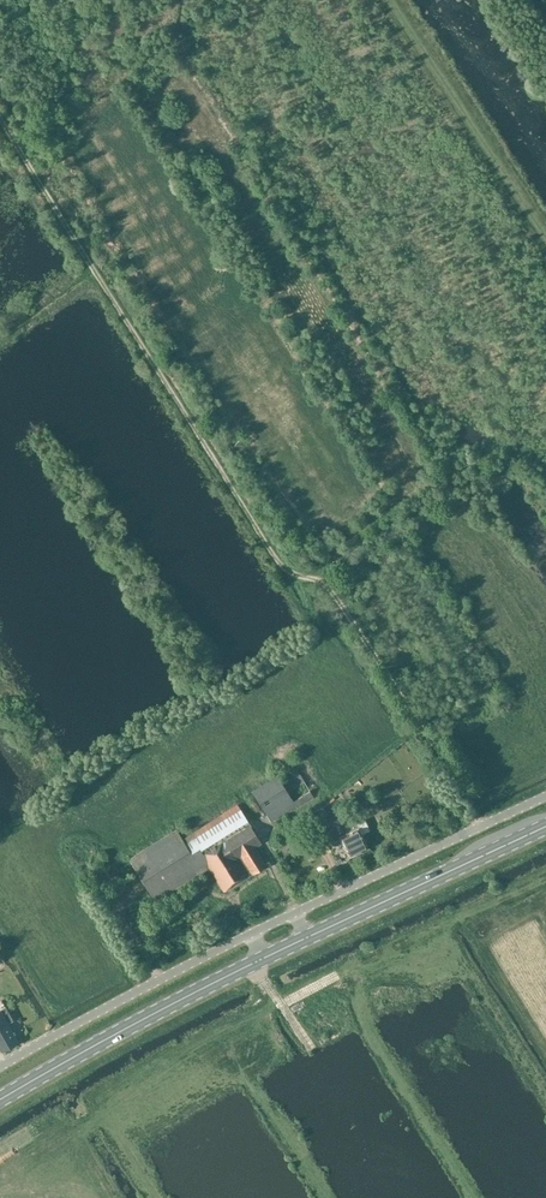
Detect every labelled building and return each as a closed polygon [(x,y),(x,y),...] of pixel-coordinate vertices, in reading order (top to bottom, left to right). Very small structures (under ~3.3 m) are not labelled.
[(258,682),(264,688),(272,678),(266,673),(258,682)] [(251,701),(256,692),(250,689),(245,697),(251,701)] [(240,699),(232,703),(235,710),(243,707),(240,699)] [(212,711),(216,716),(223,711),(218,706),(212,711)] [(198,718),(204,722),(209,715),(202,711),(198,718)] [(239,711),(230,711),(231,719),(239,718),(239,711)] [(191,730),(197,722),(190,717),(185,725),(191,730)] [(173,730),(179,734),(185,725),(179,721),(173,730)] [(144,742),(140,751),(147,754),(151,745),(144,742)] [(126,754),(127,763),(136,762),(135,753),(126,754)] [(117,760),(115,768),(125,771),(127,762),(117,760)] [(277,775),(274,777),(252,790),(271,822),(297,806),(298,808),(314,798),(296,768),(279,779),(277,775)] [(231,887),(232,887),(267,865),(255,847),(262,843),(237,804),(182,839),(177,830),(129,860),(156,901),(208,868),(223,892),(231,887)] [(305,822),(311,831),(331,818),(325,809),(305,822)] [(340,837),(349,857),(368,848),(362,835),(359,828),(356,824),(350,810),(338,816),(339,818),(338,822),(344,835),(340,837)] [(359,828),(362,835),(370,831),(365,820),(356,824),(359,828)] [(1,1051),(18,1042),(7,1023),(12,1020),(5,1007),(0,1010),(0,1049),(1,1051)]
